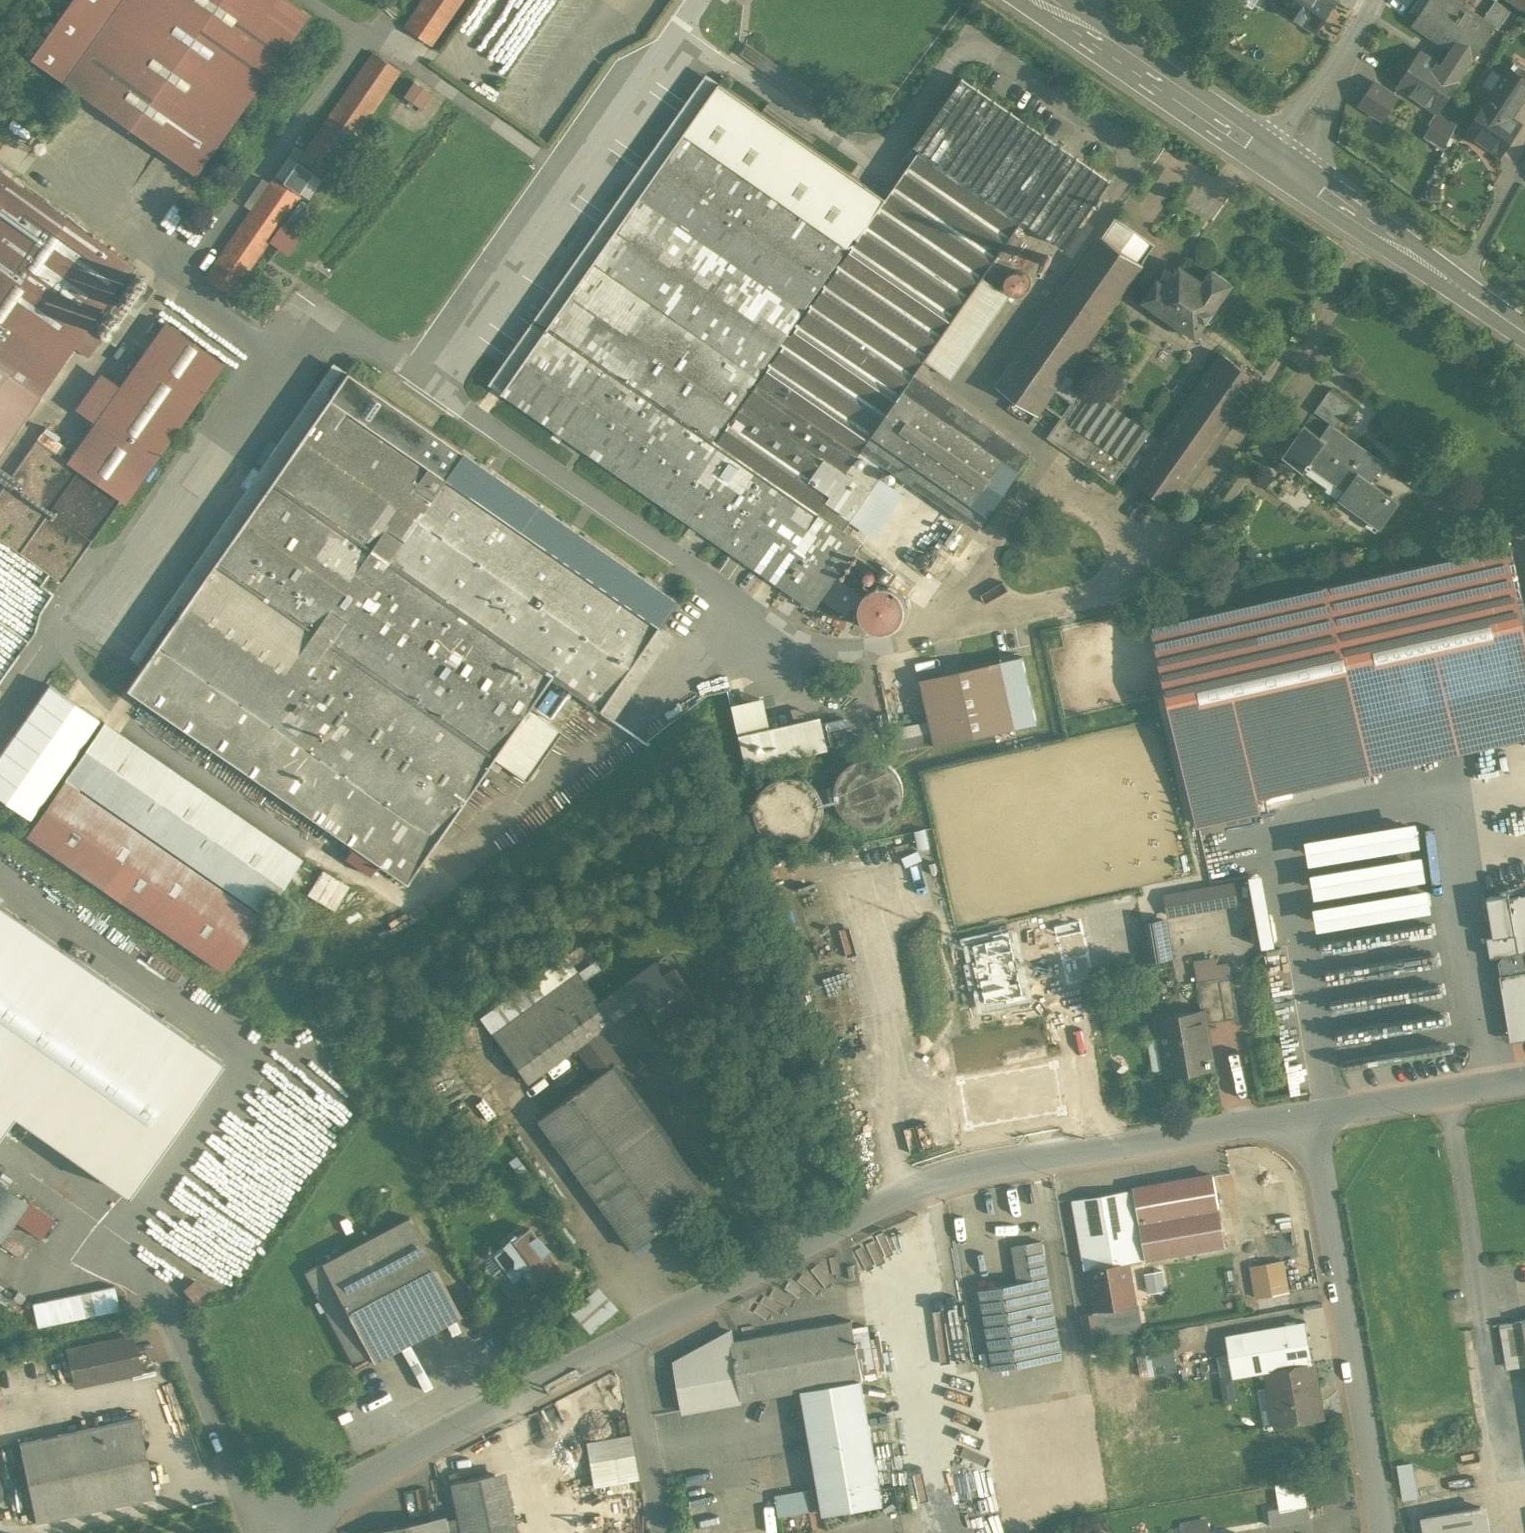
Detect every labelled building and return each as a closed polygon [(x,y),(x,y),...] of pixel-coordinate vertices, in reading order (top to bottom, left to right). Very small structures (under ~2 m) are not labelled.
[(29,58),(62,81),(120,0),(70,0),(29,58)] [(62,81),(195,175),(308,14),(289,0),(120,0),(62,81)] [(405,26),(431,45),(461,0),(423,0),(405,26)] [(1334,0),(1276,0),(1274,3),(1315,31),(1335,1),(1334,0)] [(1454,0),(1429,0),(1413,23),(1429,34),(1431,30),(1454,45),(1451,51),(1471,64),(1473,59),(1474,59),(1486,40),(1494,27),(1454,0)] [(1524,8),(1524,0),(1513,0),(1524,8)] [(1486,40),(1474,59),(1480,63),(1493,44),(1486,40)] [(836,105),(747,44),(740,54),(829,115),(836,105)] [(1442,65),(1421,51),(1398,85),(1399,85),(1400,86),(1439,112),(1471,64),(1451,51),(1442,65)] [(373,52),(305,151),(331,170),(399,71),(373,52)] [(1467,131),(1501,153),(1520,125),(1509,118),(1524,94),(1524,69),(1514,62),(1467,131)] [(887,199),(710,76),(493,386),(502,392),(548,327),(594,261),(641,195),(783,293),(789,286),(807,298),(802,306),(808,311),(841,264),(887,199)] [(412,78),(402,93),(420,104),(429,90),(412,78)] [(1110,180),(963,78),(916,145),(1023,219),(1064,247),(1110,180)] [(1393,94),(1375,82),(1361,104),(1383,119),(1397,97),(1394,95),(1400,86),(1399,85),(1393,94)] [(1225,105),(1222,111),(1243,122),(1246,116),(1225,105)] [(1023,219),(922,149),(887,199),(841,264),(942,335),(999,254),(1015,232),(1023,219)] [(0,171),(0,369),(38,396),(132,264),(0,171)] [(273,178),(205,276),(231,294),(299,196),(273,178)] [(783,293),(641,195),(594,261),(761,378),(808,311),(802,306),(783,293)] [(1156,243),(1116,215),(1115,217),(1115,218),(1102,236),(1101,237),(1142,265),(1142,264),(1142,263),(1155,245),(1156,243)] [(1015,232),(999,254),(1008,261),(1024,239),(1015,232)] [(1101,237),(997,385),(1038,413),(1044,405),(1066,373),(1142,265),(1101,237)] [(1041,258),(1040,260),(1041,262),(1042,264),(1044,265),(1046,266),(1048,265),(1050,264),(1051,262),(1051,260),(1051,258),(1049,256),(1048,255),(1046,255),(1043,255),(1042,256),(1041,258)] [(761,378),(594,261),(548,327),(715,444),(761,378)] [(761,378),(715,444),(799,502),(816,514),(817,513),(826,501),(863,447),(914,375),(926,358),(942,335),(841,264),(808,311),(761,378)] [(1013,269),(1008,271),(1002,266),(996,275),(1002,279),(1002,285),(1004,290),(1008,294),(1013,296),(1019,297),(1024,295),(1028,291),(1030,286),(1030,280),(1028,275),(1024,271),(1019,269),(1013,269)] [(1204,282),(1180,266),(1167,286),(1158,280),(1144,300),(1196,336),(1232,284),(1213,270),(1204,282)] [(135,271),(113,302),(123,310),(145,278),(135,271)] [(807,298),(789,286),(783,293),(802,306),(807,298)] [(109,306),(93,328),(105,337),(121,314),(109,306)] [(164,321),(95,420),(154,461),(223,363),(164,321)] [(715,444),(548,327),(502,392),(782,587),(817,535),(790,516),(799,502),(715,444)] [(1135,478),(1134,480),(1173,507),(1262,382),(1222,354),(1161,441),(1135,478)] [(0,369),(0,450),(38,396),(0,369)] [(461,451),(346,371),(213,562),(327,641),(493,757),(528,708),(551,675),(600,709),(676,601),(461,451)] [(1161,441),(1066,373),(1044,405),(1061,417),(1128,464),(1123,470),(1135,478),(1161,441)] [(1030,456),(914,375),(863,447),(914,482),(980,528),(1030,456)] [(1330,389),(1314,411),(1330,423),(1336,427),(1352,405),(1330,389)] [(1128,464),(1061,417),(1047,437),(1113,484),(1123,470),(1128,464)] [(1383,465),(1344,438),(1346,434),(1336,427),(1330,423),(1321,437),(1304,425),(1282,456),(1304,472),(1308,466),(1310,467),(1313,463),(1337,480),(1339,478),(1347,484),(1343,489),(1345,490),(1338,500),(1380,529),(1400,501),(1372,481),(1383,465)] [(37,439),(0,491),(0,539),(61,582),(121,498),(37,439)] [(914,482),(863,447),(826,501),(877,535),(914,482)] [(816,514),(799,502),(790,516),(817,535),(828,520),(817,513),(816,514)] [(817,535),(782,587),(784,588),(781,593),(788,597),(791,593),(814,609),(822,599),(837,577),(861,543),(828,520),(817,535)] [(1333,580),(1374,759),(1524,725),(1524,646),(1501,542),(1333,580)] [(327,641),(213,562),(155,645),(269,724),(327,641)] [(905,580),(884,565),(877,576),(898,591),(905,580)] [(865,573),(864,575),(865,577),(867,579),(869,579),(871,579),(873,578),(875,576),(875,574),(874,572),(872,570),(870,570),(868,570),(866,571),(865,573)] [(864,596),(837,577),(822,599),(846,615),(852,607),(860,612),(860,610),(860,608),(860,607),(860,604),(861,602),(862,599),(863,597),(864,596)] [(905,604),(902,596),(897,591),(893,589),(889,587),(882,586),(874,588),(867,593),(862,599),(860,607),(860,608),(861,616),(865,623),(872,629),(880,631),(889,631),(896,627),(902,621),(905,613),(905,604)] [(493,757),(327,641),(269,724),(436,840),(493,757)] [(269,724),(155,645),(125,688),(406,883),(436,840),(269,724)] [(1000,661),(920,679),(935,745),(1015,727),(1000,661)] [(0,757),(0,802),(30,822),(99,723),(48,688),(0,757)] [(528,708),(493,757),(526,780),(561,731),(528,708)] [(820,713),(737,729),(744,763),(826,747),(820,713)] [(301,859),(103,722),(66,775),(63,780),(26,833),(224,970),(261,917),(77,789),(79,784),(264,912),(301,859)] [(856,823),(870,826),(882,825),(894,819),(904,809),(908,797),(907,783),(901,771),(891,762),(878,759),(873,758),(868,758),(863,758),(850,764),(840,775),(835,788),(837,802),(844,815),(856,823)] [(1346,758),(1236,777),(1264,943),(1374,925),(1356,817),(1350,785),(1346,758)] [(821,822),(824,809),(821,796),(813,785),(802,778),(788,776),(775,779),(764,787),(757,798),(755,811),(758,824),(766,835),(777,842),(790,844),(803,841),(814,834),(821,822)] [(1378,779),(1350,785),(1356,817),(1384,812),(1378,779)] [(1420,895),(1435,893),(1420,788),(1405,790),(1420,895)] [(1403,920),(1384,812),(1356,817),(1374,925),(1403,920)] [(1198,889),(1166,894),(1169,910),(1201,905),(1198,889)] [(1519,896),(1520,899),(1515,906),(1512,907),(1519,952),(1504,955),(1499,961),(1501,975),(1500,975),(1511,1037),(1524,1034),(1524,895),(1519,896)] [(0,905),(0,1137),(15,1116),(127,1195),(222,1061),(0,905)] [(1166,920),(1142,924),(1148,959),(1171,955),(1166,920)] [(567,957),(482,1018),(492,1034),(493,1033),(526,1077),(612,1019),(599,1002),(567,957)] [(664,977),(654,962),(599,1002),(611,1017),(639,998),(661,1029),(700,1000),(677,968),(664,977)] [(1229,963),(1196,969),(1198,981),(1231,975),(1229,963)] [(1198,981),(1197,981),(1202,1011),(1204,1011),(1206,1023),(1239,1017),(1232,975),(1231,975),(1198,981)] [(1202,1011),(1158,1018),(1167,1074),(1213,1066),(1206,1023),(1204,1011),(1202,1011)] [(697,1202),(602,1071),(537,1118),(633,1249),(697,1202)] [(1214,1174),(1132,1189),(1132,1188),(1073,1198),(1085,1268),(1089,1267),(1128,1261),(1226,1244),(1214,1174)] [(29,1202),(0,1182),(0,1242),(29,1202)] [(409,1216),(321,1262),(343,1303),(371,1357),(373,1360),(460,1314),(409,1216)] [(529,1228),(516,1237),(514,1234),(504,1243),(505,1245),(493,1254),(501,1265),(491,1274),(504,1287),(503,1288),(506,1291),(510,1294),(514,1295),(518,1294),(522,1292),(539,1279),(540,1280),(543,1278),(547,1284),(549,1283),(547,1282),(561,1272),(545,1249),(547,1247),(536,1234),(535,1235),(529,1228)] [(1040,1240),(1010,1246),(1017,1282),(979,1289),(993,1371),(1061,1358),(1040,1240)] [(1283,1260),(1251,1265),(1257,1296),(1288,1291),(1283,1260)] [(1128,1261),(1089,1267),(1096,1309),(1115,1306),(1118,1324),(1139,1320),(1128,1261)] [(597,1282),(569,1308),(590,1331),(618,1305),(597,1282)] [(371,1357),(343,1303),(326,1312),(355,1366),(371,1357)] [(1115,1306),(1096,1309),(1096,1311),(1081,1314),(1086,1343),(1131,1335),(1131,1334),(1139,1321),(1139,1320),(1118,1324),(1115,1306)] [(734,1340),(732,1340),(742,1400),(802,1390),(862,1380),(861,1378),(853,1327),(852,1320),(734,1340)] [(1306,1321),(1226,1335),(1233,1376),(1267,1370),(1312,1362),(1313,1362),(1306,1321)] [(867,1325),(853,1327),(861,1378),(875,1376),(867,1325)] [(732,1330),(675,1360),(683,1410),(742,1400),(732,1340),(734,1340),(732,1330)] [(132,1336),(68,1349),(76,1383),(139,1370),(132,1336)] [(1312,1362),(1267,1370),(1270,1390),(1273,1406),(1276,1425),(1322,1417),(1315,1377),(1315,1378),(1312,1362)] [(862,1380),(802,1390),(819,1488),(879,1478),(862,1380)] [(1270,1390),(1257,1392),(1260,1408),(1269,1407),(1273,1406),(1270,1390)] [(138,1416),(19,1442),(36,1521),(155,1496),(138,1416)] [(591,1482),(637,1476),(631,1431),(585,1437),(591,1482)] [(1399,1461),(1403,1497),(1418,1495),(1414,1459),(1399,1461)] [(451,1482),(462,1532),(503,1532),(504,1532),(491,1473),(451,1482)] [(1262,1509),(1265,1524),(1311,1517),(1309,1502),(1347,1496),(1343,1474),(1268,1485),(1271,1507),(1262,1509)] [(879,1478),(819,1488),(823,1513),(883,1503),(879,1478)] [(1428,1517),(1431,1532),(1485,1532),(1480,1508),(1428,1517)] [(374,1530),(374,1531),(364,1532),(449,1532),(446,1516),(434,1518),(434,1517),(374,1530)] [(1185,1525),(1186,1532),(1208,1532),(1206,1521),(1185,1525)]
